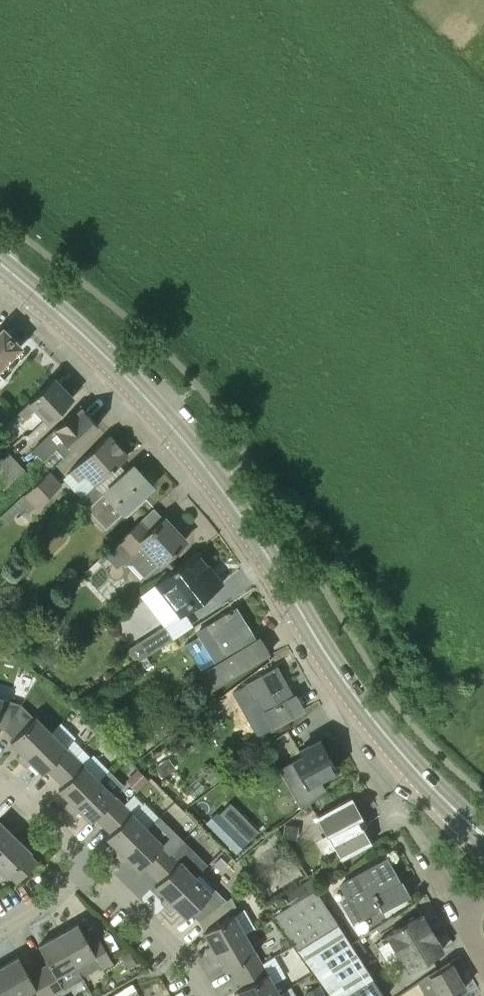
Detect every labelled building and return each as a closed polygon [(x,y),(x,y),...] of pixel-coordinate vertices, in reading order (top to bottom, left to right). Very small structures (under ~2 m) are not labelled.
[(22,346),(2,327),(0,330),(0,367),(22,346)] [(49,422),(73,398),(52,378),(15,414),(21,421),(28,416),(35,409),(49,422)] [(63,458),(98,425),(79,405),(32,449),(42,460),(54,448),(63,458)] [(95,484),(127,454),(109,434),(69,470),(78,480),(85,474),(95,484)] [(15,459),(5,449),(0,454),(0,474),(15,459)] [(0,474),(0,487),(3,490),(25,470),(15,459),(0,474)] [(139,473),(133,466),(102,494),(95,485),(75,502),(85,513),(89,509),(106,528),(121,514),(123,516),(153,488),(149,483),(152,481),(142,470),(139,473)] [(36,508),(61,485),(49,471),(23,495),(36,508)] [(185,541),(164,518),(148,532),(138,522),(117,541),(104,554),(97,560),(101,564),(108,558),(117,568),(122,564),(133,564),(144,577),(159,563),(170,553),(170,554),(185,541)] [(180,616),(221,585),(196,551),(154,582),(180,616)] [(254,641),(235,609),(203,629),(204,631),(196,636),(213,664),(197,674),(208,693),(269,655),(258,639),(254,641)] [(79,628),(74,622),(67,624),(65,631),(70,637),(77,635),(79,628)] [(36,639),(43,637),(45,630),(40,625),(33,626),(31,633),(36,639)] [(135,664),(147,656),(146,655),(172,639),(164,626),(126,649),(135,664)] [(25,653),(22,658),(30,663),(33,658),(25,653)] [(291,696),(275,667),(244,684),(253,700),(247,703),(255,718),(254,719),(253,724),(254,727),(257,730),(260,730),(262,731),(263,732),(272,727),(302,710),(294,695),(291,696)] [(22,704),(0,697),(0,728),(5,729),(6,730),(22,704)] [(22,762),(52,732),(35,716),(34,717),(22,704),(6,730),(13,738),(10,741),(21,752),(16,757),(22,762)] [(55,777),(76,756),(52,732),(22,762),(26,766),(31,761),(42,772),(46,768),(55,777)] [(138,744),(133,748),(137,754),(143,750),(138,744)] [(314,749),(311,744),(297,752),(299,755),(289,760),(305,789),(338,772),(323,744),(314,749)] [(69,809),(99,780),(76,756),(55,777),(62,785),(58,789),(69,800),(65,805),(69,809)] [(170,760),(158,769),(166,779),(178,771),(170,760)] [(137,768),(125,779),(137,791),(148,779),(137,768)] [(103,824),(123,804),(114,795),(124,784),(109,770),(99,780),(69,809),(74,814),(79,810),(90,820),(95,816),(103,824)] [(205,777),(213,786),(220,779),(212,770),(205,777)] [(372,843),(364,827),(366,826),(367,823),(352,796),(317,816),(327,835),(328,834),(342,860),(372,843)] [(118,858),(148,828),(123,804),(103,824),(111,833),(107,837),(118,848),(113,853),(118,858)] [(217,811),(206,822),(236,852),(247,841),(217,811)] [(15,836),(0,821),(0,851),(15,836)] [(284,823),(281,838),(296,841),(299,826),(284,823)] [(172,852),(184,840),(187,837),(178,828),(162,843),(148,828),(118,858),(122,863),(127,858),(139,868),(143,864),(151,873),(172,852)] [(0,851),(0,870),(7,877),(9,875),(17,883),(37,861),(29,853),(31,851),(15,836),(0,851)] [(166,906),(196,876),(208,864),(184,840),(172,852),(151,873),(159,881),(155,885),(166,896),(161,901),(166,906)] [(394,884),(382,862),(339,885),(346,898),(340,901),(352,924),(379,910),(380,912),(409,896),(400,880),(394,884)] [(199,920),(223,903),(196,876),(166,906),(171,911),(176,906),(187,917),(191,913),(199,920)] [(284,894),(290,904),(314,890),(309,879),(284,894)] [(349,942),(314,890),(290,904),(273,915),(274,917),(330,995),(384,995),(349,942)] [(209,955),(246,935),(234,914),(240,911),(232,896),(223,903),(199,920),(205,930),(204,931),(211,945),(205,948),(209,955)] [(409,970),(443,949),(423,915),(388,936),(409,970)] [(58,934),(75,965),(94,954),(102,967),(113,961),(98,936),(88,941),(78,923),(58,934)] [(56,976),(75,965),(58,934),(39,945),(49,964),(39,969),(53,995),(64,989),(56,976)] [(237,977),(262,963),(246,935),(209,955),(212,960),(218,957),(226,970),(231,967),(237,977)] [(352,946),(358,955),(366,950),(361,941),(352,946)] [(137,963),(129,950),(121,955),(128,968),(137,963)] [(39,969),(29,975),(19,957),(0,967),(0,970),(15,995),(19,995),(35,987),(39,995),(51,995),(53,995),(39,969)] [(466,988),(450,962),(427,977),(418,983),(419,984),(426,995),(454,995),(466,988)] [(279,993),(262,963),(237,977),(242,987),(237,990),(241,995),(273,995),(279,993)] [(0,970),(0,995),(15,995),(0,970)] [(135,989),(132,984),(132,983),(127,986),(124,988),(127,994),(135,989)] [(304,992),(306,995),(325,995),(319,984),(304,992)]
